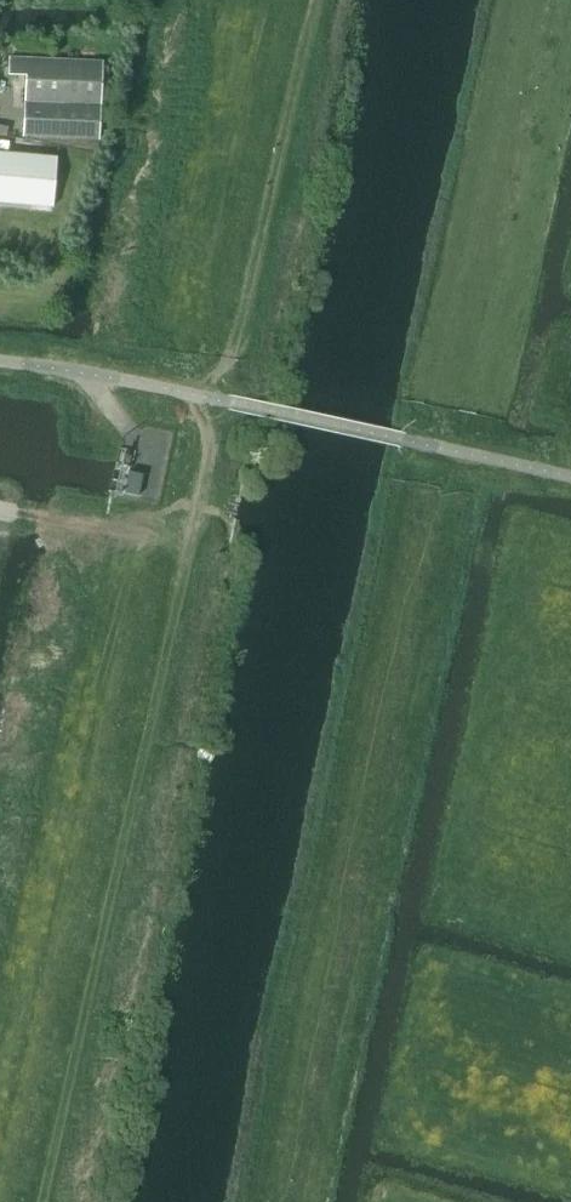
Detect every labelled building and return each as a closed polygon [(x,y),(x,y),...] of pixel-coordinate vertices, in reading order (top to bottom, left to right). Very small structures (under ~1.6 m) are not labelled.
[(98,141),(101,63),(9,59),(8,77),(27,77),(24,137),(98,141)] [(138,497),(143,475),(129,472),(124,494),(138,497)]
